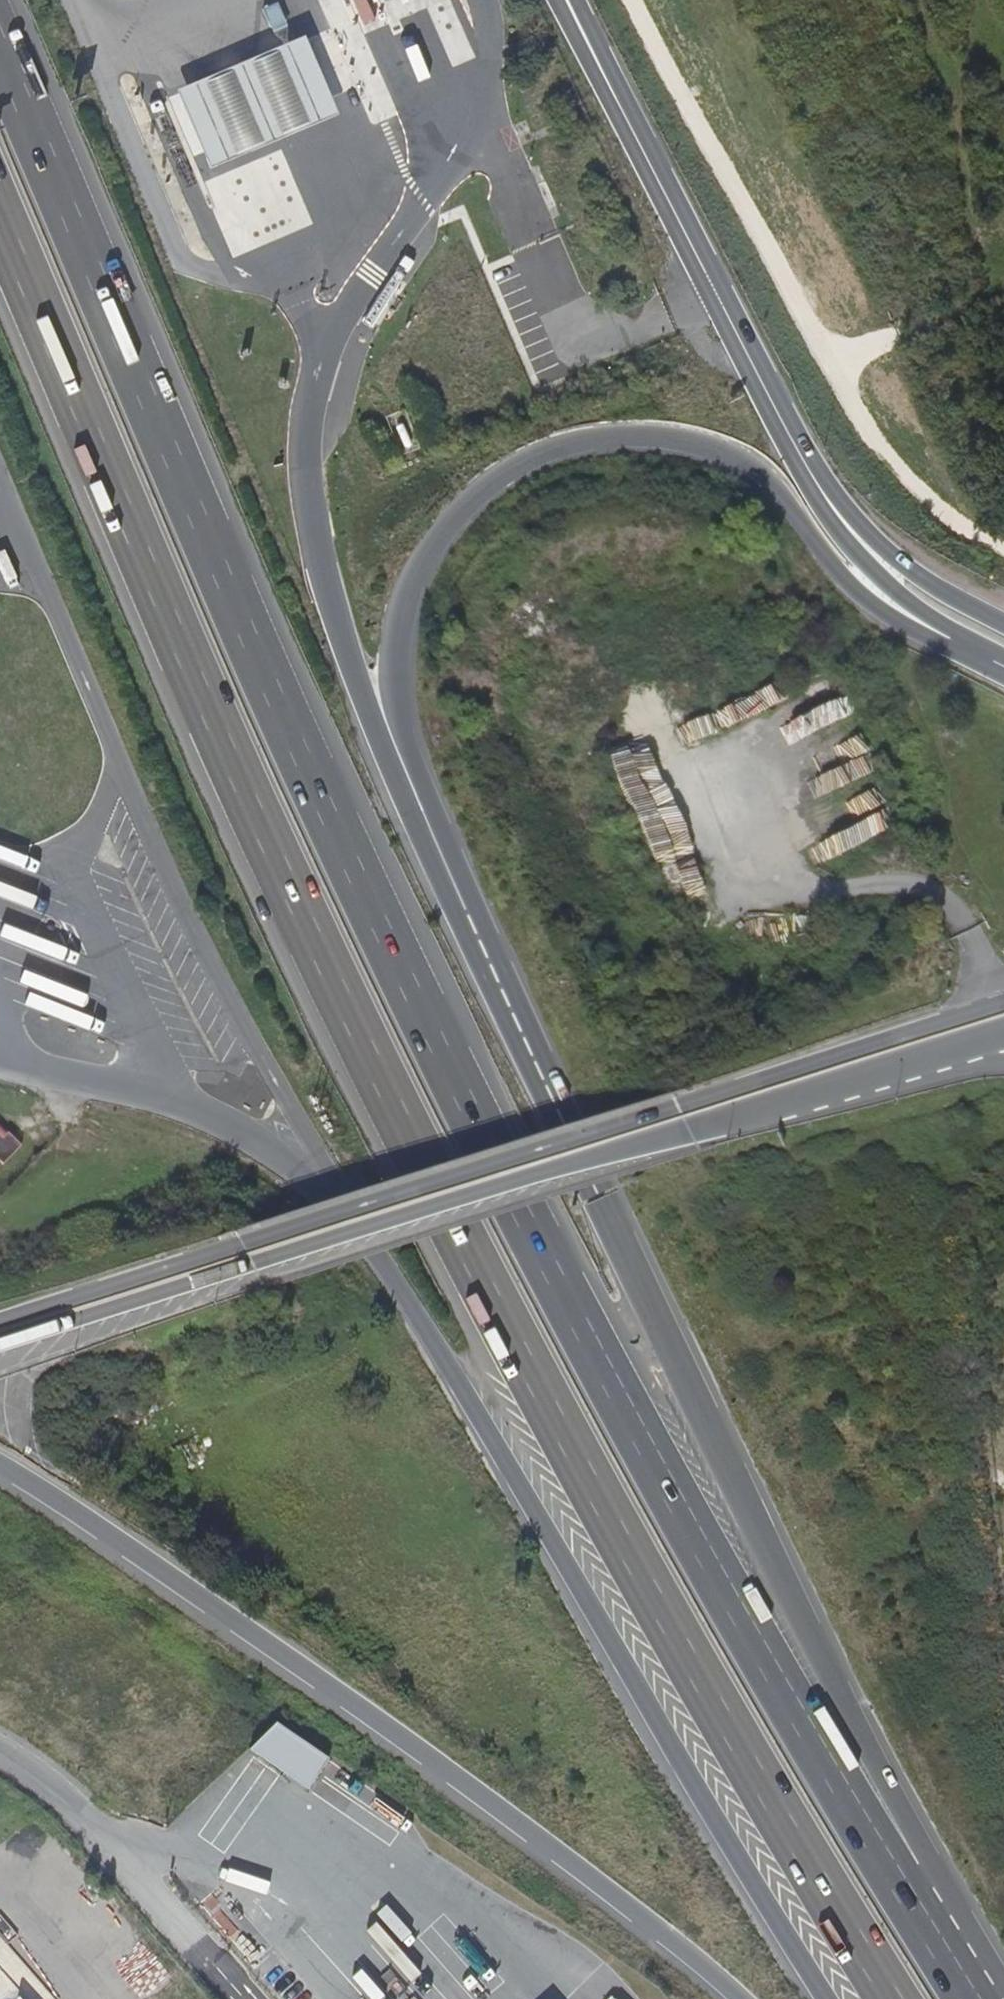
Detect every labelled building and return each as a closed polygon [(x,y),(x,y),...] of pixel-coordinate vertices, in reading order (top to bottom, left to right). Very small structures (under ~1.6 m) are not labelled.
[(263,9),(272,31),(286,25),(277,4),(263,9)] [(240,63),(177,90),(210,168),(273,141),(337,114),(304,36),(240,63)] [(824,682),(782,717),(824,764),(853,741),(822,703),(833,693),(824,682)] [(641,732),(602,748),(667,909),(707,892),(641,732)] [(708,892),(707,892),(667,909),(680,940),(747,912),(708,892)] [(2,1164),(21,1144),(8,1132),(2,1138),(0,1136),(0,1161),(2,1164)]
